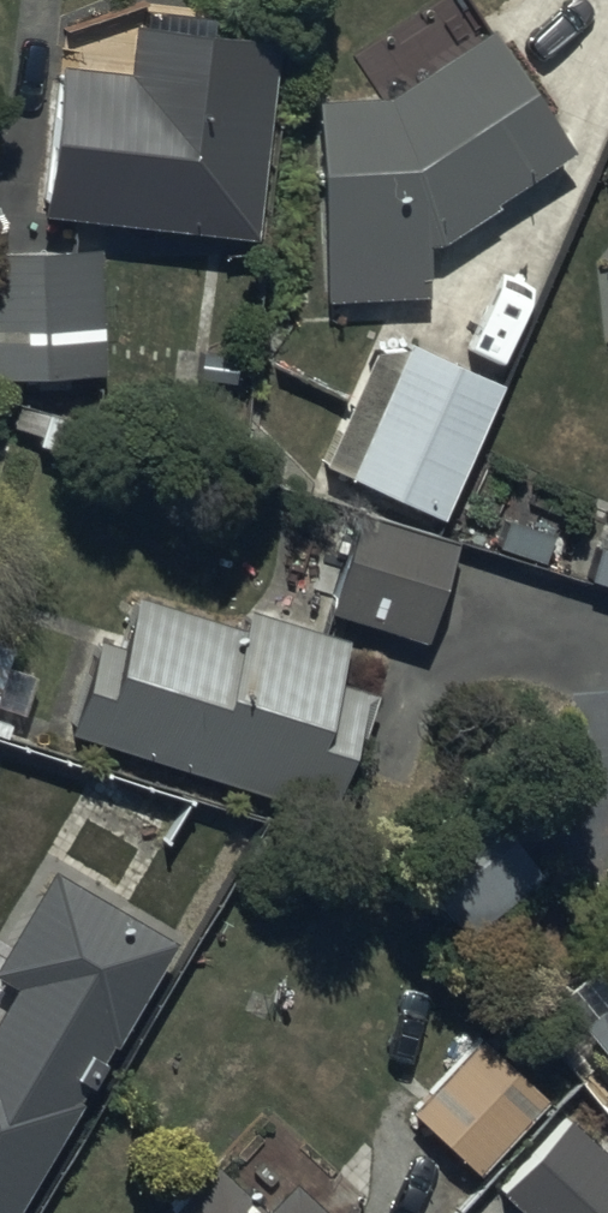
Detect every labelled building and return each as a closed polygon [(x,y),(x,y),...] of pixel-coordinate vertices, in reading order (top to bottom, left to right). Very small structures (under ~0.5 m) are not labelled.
[(38,207),(251,226),(269,43),(257,42),(259,24),(206,19),(207,8),(144,2),(143,15),(128,14),(124,62),(51,55),(38,207)] [(485,193),(564,142),(487,22),(382,89),(314,91),(320,291),(424,288),(423,240),(489,198),(485,193)] [(101,364),(96,239),(0,243),(0,368),(101,364)] [(374,340),(319,457),(438,509),(495,378),(407,340),(401,352),(374,340)] [(324,607),(422,634),(450,535),(351,508),(324,607)] [(97,632),(65,724),(324,806),(361,684),(330,674),(343,632),(245,602),(237,626),(132,589),(115,639),(97,632)] [(10,642),(0,639),(0,732),(3,733),(12,706),(26,710),(38,675),(3,663),(10,642)] [(538,865),(476,787),(399,849),(461,927),(538,865)] [(172,932),(48,861),(0,942),(0,972),(11,978),(0,996),(0,1212),(5,1212),(172,932)] [(554,987),(607,1052),(607,940),(554,987)] [(545,1094),(476,1031),(407,1102),(473,1167),(545,1094)] [(289,1172),(260,1202),(211,1155),(156,1212),(332,1212),(289,1172)]
